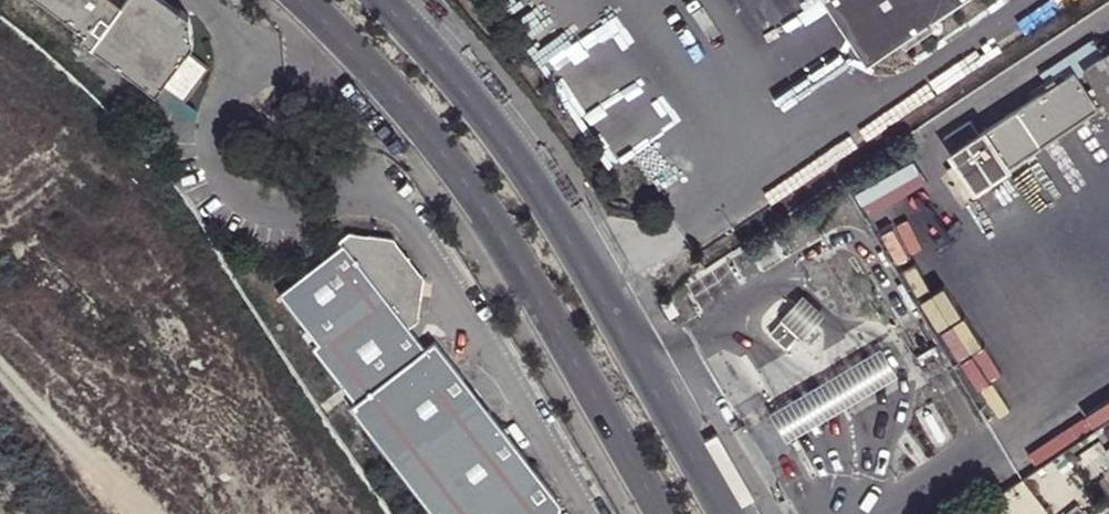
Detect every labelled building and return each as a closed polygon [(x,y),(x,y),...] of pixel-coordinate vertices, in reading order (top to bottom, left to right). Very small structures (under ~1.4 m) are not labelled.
[(193,54),(199,46),(195,14),(177,0),(53,0),(91,29),(87,42),(97,50),(100,46),(162,93),(167,85),(193,54)] [(856,42),(875,29),(855,0),(828,0),(856,42)] [(875,29),(856,42),(863,52),(869,60),(959,0),(855,0),(875,29)] [(941,139),(950,153),(949,154),(973,190),(1095,108),(1073,75),(1082,69),(1108,111),(1108,51),(1101,56),(1090,39),(1038,74),(1048,88),(977,135),(968,122),(941,139)] [(214,70),(193,54),(167,85),(189,103),(214,70)] [(283,294),(319,341),(314,347),(358,404),(355,409),(436,513),(568,513),(569,509),(446,344),(432,351),(417,329),(425,324),(429,280),(398,238),(352,235),(341,242),(344,248),(283,294)] [(770,248),(754,258),(760,268),(776,258),(770,248)] [(669,300),(659,305),(667,319),(677,314),(669,300)] [(797,311),(790,311),(783,318),(784,325),(783,326),(779,323),(768,335),(785,350),(797,337),(802,341),(809,341),(815,334),(815,327),(797,311)] [(804,401),(776,417),(787,435),(816,419),(868,388),(888,376),(877,358),(857,370),(804,401)]
